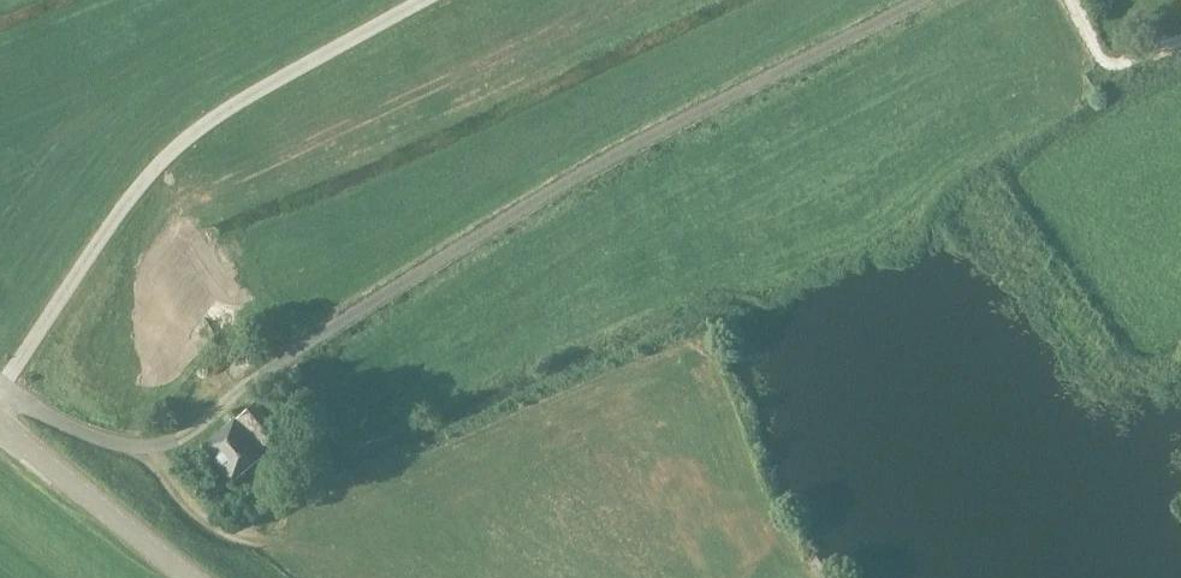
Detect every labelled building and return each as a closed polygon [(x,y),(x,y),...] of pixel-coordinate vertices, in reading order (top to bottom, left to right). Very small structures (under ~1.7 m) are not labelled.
[(294,377),(302,371),(296,363),(289,369),(294,377)] [(236,421),(204,448),(233,483),(266,456),(262,452),(284,433),(259,403),(237,422),(236,421)]
